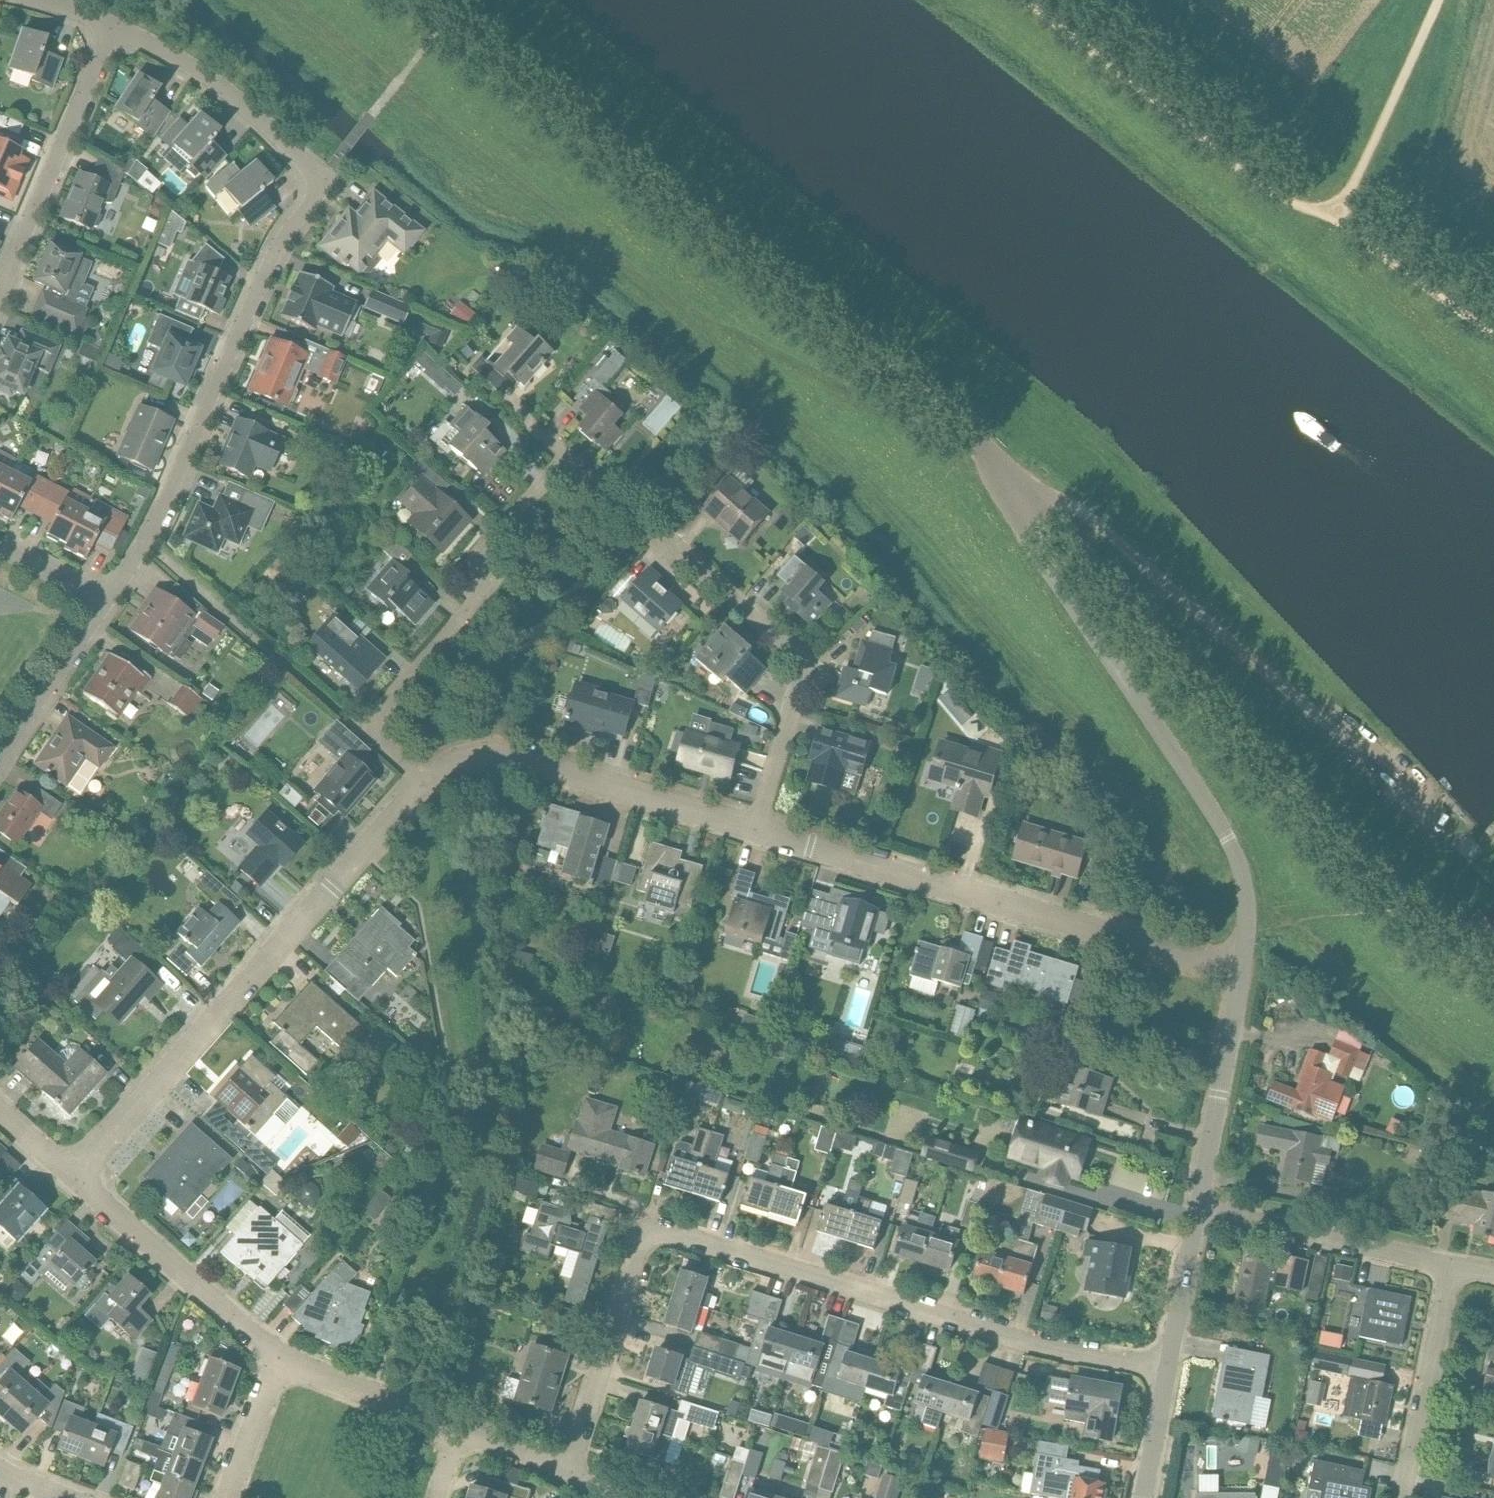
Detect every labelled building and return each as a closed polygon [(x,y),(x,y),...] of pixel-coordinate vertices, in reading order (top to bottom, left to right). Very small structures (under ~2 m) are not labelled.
[(22,31),(9,69),(33,77),(31,81),(52,88),(62,60),(43,53),(44,51),(43,51),(47,39),(22,31)] [(152,138),(169,113),(153,102),(154,100),(153,100),(160,89),(138,75),(115,109),(136,123),(134,126),(152,138)] [(199,173),(205,179),(225,156),(211,143),(212,142),(211,141),(220,132),(200,114),(188,127),(179,119),(161,139),(171,148),(174,145),(192,161),(185,169),(195,178),(199,173)] [(12,201),(19,183),(24,172),(29,160),(23,158),(16,155),(18,151),(14,148),(19,136),(0,128),(0,196),(12,201)] [(91,230),(92,227),(97,227),(102,217),(98,213),(102,203),(112,203),(125,173),(99,157),(98,158),(101,160),(93,179),(80,173),(72,191),(75,192),(71,200),(69,199),(61,217),(91,230)] [(148,170),(137,161),(128,175),(138,183),(148,170)] [(241,175),(224,188),(240,208),(237,210),(251,227),(274,208),(264,194),(275,185),(273,183),(256,163),(241,175)] [(405,254),(412,244),(423,231),(374,192),(356,215),(349,210),(320,247),(345,267),(348,264),(360,274),(362,271),(365,273),(370,273),(378,262),(377,257),(375,255),(387,240),(405,254)] [(170,209),(163,226),(177,232),(182,234),(186,223),(175,213),(170,209)] [(42,292),(32,316),(75,334),(76,334),(77,335),(78,335),(79,335),(80,335),(81,334),(82,334),(83,333),(84,333),(85,332),(86,331),(87,330),(87,329),(88,328),(88,327),(88,326),(88,325),(88,324),(88,323),(87,322),(87,321),(86,320),(86,319),(85,319),(85,318),(84,318),(83,317),(85,310),(73,305),(81,285),(90,264),(90,263),(79,258),(80,256),(50,243),(34,281),(48,287),(46,293),(42,292)] [(182,275),(173,295),(180,298),(175,310),(199,321),(205,309),(219,315),(225,300),(221,299),(230,278),(217,273),(223,259),(206,244),(192,262),(188,260),(182,275)] [(318,326),(342,337),(357,304),(331,292),(333,287),(300,273),(293,288),(292,287),(286,301),(288,301),(281,317),(307,328),(316,332),(318,326)] [(371,290),(364,307),(363,307),(404,325),(411,308),(371,290)] [(463,325),(473,313),(461,303),(451,315),(463,325)] [(162,350),(152,373),(184,386),(185,384),(188,386),(191,380),(188,379),(200,350),(187,344),(193,329),(160,315),(147,344),(162,350)] [(437,323),(431,337),(445,342),(450,329),(437,323)] [(554,353),(551,350),(536,338),(533,341),(520,330),(509,342),(512,345),(492,367),(481,356),(471,368),(501,395),(515,380),(523,388),(554,353)] [(1,383),(0,386),(0,389),(1,391),(8,394),(12,393),(14,389),(22,392),(33,367),(47,373),(58,347),(23,331),(17,345),(9,341),(4,352),(0,350),(0,383),(1,383)] [(97,333),(91,345),(104,351),(110,338),(97,333)] [(249,391),(286,407),(288,403),(293,401),(297,391),(295,386),(303,368),(319,375),(319,376),(335,383),(346,358),(321,347),(316,358),(271,339),(271,341),(268,342),(265,349),(266,352),(249,391)] [(83,342),(77,355),(99,364),(104,351),(91,345),(83,342)] [(594,376),(576,397),(584,405),(593,413),(590,416),(581,426),(607,449),(622,432),(614,425),(623,415),(606,400),(610,396),(613,393),(603,384),(626,358),(617,351),(609,360),(600,370),(594,376)] [(609,360),(602,354),(594,364),(600,370),(609,360)] [(423,355),(414,365),(424,373),(422,376),(442,393),(444,390),(454,399),(463,389),(453,380),(423,355)] [(449,357),(443,363),(449,368),(455,362),(449,357)] [(674,412),(662,402),(650,417),(662,427),(674,412)] [(152,471),(162,449),(174,420),(139,406),(132,423),(130,422),(125,432),(127,433),(118,456),(134,463),(133,465),(146,471),(148,469),(152,471)] [(446,452),(449,448),(480,474),(492,461),(494,462),(505,450),(484,432),(488,426),(467,407),(435,442),(446,452)] [(227,443),(217,464),(220,465),(249,478),(254,464),(264,468),(272,472),(286,441),(277,437),(268,433),(269,432),(237,418),(227,443)] [(377,441),(369,450),(377,457),(385,448),(377,441)] [(738,452),(726,453),(727,461),(738,460),(738,452)] [(10,471),(0,466),(0,491),(10,471)] [(0,491),(0,515),(11,521),(21,502),(37,511),(51,484),(31,474),(27,480),(10,471),(0,491)] [(702,509),(719,524),(742,544),(769,513),(730,479),(702,509)] [(420,480),(401,500),(416,514),(408,523),(441,552),(469,521),(436,491),(435,493),(420,480)] [(51,484),(37,511),(53,520),(52,523),(47,533),(46,533),(48,534),(47,537),(58,543),(59,540),(67,544),(64,548),(65,549),(85,510),(74,504),(67,501),(71,494),(51,484)] [(139,485),(135,494),(147,500),(151,491),(139,485)] [(199,506),(186,537),(216,551),(223,536),(238,543),(247,523),(260,529),(270,504),(246,493),(228,485),(222,498),(221,498),(214,512),(199,506)] [(85,510),(65,549),(86,559),(95,541),(112,550),(112,549),(119,552),(129,538),(120,533),(128,518),(108,508),(102,519),(85,510)] [(795,556),(777,576),(788,585),(783,591),(790,598),(786,603),(792,608),(812,626),(831,604),(817,591),(825,583),(795,556)] [(392,560),(366,590),(383,605),(393,614),(397,610),(414,625),(434,603),(415,587),(406,579),(409,575),(402,568),(392,560)] [(650,569),(623,599),(659,631),(682,605),(659,585),(663,580),(650,569)] [(140,615),(130,630),(149,643),(150,645),(156,650),(159,649),(164,653),(179,632),(182,634),(187,639),(195,627),(210,640),(221,628),(204,613),(206,612),(207,613),(208,612),(192,597),(176,583),(165,596),(156,589),(147,602),(138,614),(140,615)] [(613,613),(613,602),(602,603),(602,614),(613,613)] [(336,613),(307,645),(359,690),(381,664),(387,658),(369,642),(365,639),(350,625),(336,613)] [(753,649),(726,624),(695,658),(722,682),(727,678),(746,694),(768,669),(750,653),(753,649)] [(845,667),(837,696),(867,706),(872,691),(887,695),(895,667),(889,665),(893,651),(892,651),(896,638),(873,631),(869,644),(863,642),(858,658),(855,670),(845,667)] [(110,654),(83,693),(108,710),(105,713),(116,720),(135,692),(139,694),(151,677),(137,668),(135,671),(110,654)] [(921,666),(917,678),(931,682),(935,670),(921,666)] [(634,702),(576,685),(565,724),(586,730),(588,724),(624,735),(634,702)] [(204,700),(184,686),(170,705),(190,719),(204,700)] [(951,689),(940,699),(962,725),(973,716),(951,689)] [(276,700),(246,732),(260,745),(289,713),(276,700)] [(52,739),(35,764),(53,776),(52,778),(60,784),(61,782),(66,786),(80,795),(99,768),(113,748),(71,718),(68,716),(52,739)] [(344,817),(364,794),(376,781),(358,765),(370,751),(335,720),(324,733),(337,744),(330,752),(340,760),(314,790),(321,796),(316,802),(333,816),(338,811),(344,817)] [(689,732),(680,762),(730,777),(734,762),(734,760),(738,748),(738,746),(729,744),(734,730),(711,723),(706,737),(689,732)] [(747,724),(744,733),(756,737),(759,728),(747,724)] [(815,760),(809,781),(846,792),(855,795),(861,775),(870,744),(820,729),(811,759),(815,760)] [(941,742),(936,762),(931,778),(958,786),(957,788),(959,789),(954,809),(976,815),(983,793),(989,795),(1001,752),(981,746),(979,753),(941,742)] [(899,743),(895,759),(907,762),(911,746),(899,743)] [(278,794),(294,808),(302,799),(286,785),(278,794)] [(61,805),(38,789),(30,799),(17,790),(0,814),(0,833),(16,844),(41,808),(53,817),(61,805)] [(583,813),(548,803),(541,825),(544,826),(538,845),(556,851),(557,845),(571,849),(564,874),(593,883),(597,869),(594,868),(600,848),(604,849),(611,825),(582,816),(583,813)] [(258,846),(239,868),(260,887),(279,864),(282,867),(303,845),(267,813),(246,835),(258,846)] [(1087,841),(1025,822),(1015,856),(1077,874),(1087,841)] [(681,859),(683,852),(653,842),(642,875),(641,874),(636,890),(647,893),(644,903),(673,912),(677,902),(692,907),(704,866),(681,859)] [(948,843),(944,855),(960,860),(964,848),(948,843)] [(2,910),(4,907),(6,904),(8,900),(17,906),(31,886),(20,878),(26,868),(27,868),(0,850),(0,912),(2,910)] [(631,885),(636,867),(617,861),(612,880),(631,885)] [(736,900),(727,934),(761,944),(759,952),(781,958),(785,945),(783,945),(785,937),(781,936),(791,899),(771,893),(769,902),(750,896),(756,874),(741,869),(732,899),(736,900)] [(600,870),(596,884),(609,887),(613,874),(600,870)] [(167,958),(166,959),(186,976),(197,964),(200,967),(240,922),(231,914),(241,902),(206,871),(193,886),(216,906),(207,916),(199,908),(176,933),(183,939),(182,940),(184,942),(168,959),(167,958)] [(861,905),(864,897),(832,888),(830,894),(811,889),(800,926),(814,930),(809,948),(828,953),(827,955),(860,965),(864,949),(865,950),(872,927),(886,931),(891,915),(878,911),(878,910),(861,905)] [(337,962),(326,974),(358,1002),(387,969),(396,977),(416,955),(408,948),(414,941),(398,927),(400,925),(380,907),(369,920),(354,937),(334,960),(337,962)] [(144,994),(148,998),(160,985),(145,973),(156,961),(118,928),(107,940),(114,946),(112,948),(129,963),(119,973),(111,966),(104,974),(101,971),(75,1001),(95,1019),(103,1010),(118,1023),(144,994)] [(785,945),(781,958),(790,960),(798,931),(788,928),(785,937),(783,945),(785,945)] [(960,988),(962,983),(969,985),(984,938),(964,932),(958,953),(919,941),(916,952),(917,953),(911,975),(914,976),(910,988),(934,995),(939,981),(960,988)] [(1041,991),(1040,995),(1067,1003),(1077,968),(1028,953),(1030,947),(1015,943),(1012,954),(996,949),(986,982),(1002,987),(1004,979),(1041,991)] [(280,1030),(269,1043),(306,1075),(318,1062),(299,1045),(315,1027),(339,1048),(359,1025),(310,981),(299,993),(291,1002),(273,1023),(280,1030)] [(745,1014),(741,1026),(763,1033),(766,1020),(745,1014)] [(953,1018),(948,1036),(966,1041),(971,1023),(953,1018)] [(768,1037),(778,1040),(781,1029),(771,1026),(768,1037)] [(1342,1026),(1330,1055),(1341,1060),(1336,1072),(1348,1077),(1353,1066),(1363,1070),(1369,1056),(1357,1051),(1362,1040),(1342,1026)] [(391,1041),(379,1030),(368,1042),(380,1053),(391,1041)] [(859,1063),(864,1047),(834,1038),(829,1054),(859,1063)] [(69,1115),(92,1089),(105,1074),(79,1050),(66,1066),(38,1041),(17,1064),(45,1089),(43,1091),(69,1115)] [(1319,1071),(1325,1056),(1311,1050),(1302,1074),(1304,1075),(1297,1092),(1274,1083),(1268,1098),(1315,1116),(1315,1115),(1330,1121),(1343,1088),(1328,1083),(1331,1076),(1319,1071)] [(238,1069),(235,1066),(209,1095),(254,1135),(275,1112),(287,1122),(297,1110),(269,1084),(274,1078),(250,1056),(238,1069)] [(1067,1066),(1056,1102),(1100,1116),(1111,1080),(1067,1066)] [(964,1091),(966,1085),(951,1080),(949,1087),(964,1091)] [(723,1108),(730,1110),(735,1107),(737,1100),(727,1097),(723,1108)] [(543,1146),(536,1167),(563,1176),(572,1147),(623,1163),(622,1168),(645,1175),(654,1146),(614,1133),(611,1132),(618,1109),(594,1102),(586,1125),(578,1122),(573,1136),(567,1134),(561,1152),(543,1146)] [(1078,1178),(1090,1142),(1028,1123),(1017,1159),(1048,1169),(1045,1180),(1064,1186),(1068,1175),(1078,1178)] [(197,1197),(230,1160),(191,1125),(179,1138),(183,1142),(168,1160),(171,1162),(166,1168),(160,1163),(146,1179),(181,1211),(195,1196),(197,1197)] [(337,1140),(346,1148),(359,1133),(350,1125),(337,1140)] [(837,1131),(821,1126),(814,1149),(830,1154),(837,1131)] [(1284,1177),(1311,1182),(1315,1161),(1328,1164),(1331,1151),(1318,1148),(1320,1137),(1293,1132),(1262,1126),(1258,1144),(1289,1151),(1284,1177)] [(229,1127),(221,1136),(241,1155),(250,1145),(229,1127)] [(673,1157),(664,1185),(693,1194),(710,1137),(711,1132),(699,1128),(698,1133),(694,1144),(694,1146),(681,1142),(676,1145),(673,1157)] [(710,1137),(693,1194),(721,1202),(730,1174),(714,1170),(719,1151),(722,1141),(724,1135),(711,1132),(710,1137)] [(838,1132),(833,1147),(851,1152),(856,1137),(838,1132)] [(753,1133),(745,1158),(759,1162),(767,1137),(753,1133)] [(923,1157),(952,1166),(965,1170),(971,1150),(929,1137),(923,1157)] [(907,1176),(914,1153),(898,1149),(891,1172),(907,1176)] [(741,1206),(770,1214),(787,1157),(775,1153),(766,1182),(750,1178),(741,1206)] [(787,1157),(770,1214),(798,1223),(807,1195),(791,1190),(800,1161),(787,1157)] [(242,1159),(235,1166),(257,1186),(265,1177),(253,1166),(251,1168),(242,1159)] [(0,1173),(0,1190),(10,1178),(2,1170),(0,1173)] [(275,1196),(286,1184),(271,1171),(260,1183),(275,1196)] [(540,1184),(520,1177),(516,1190),(536,1197),(540,1184)] [(919,1182),(906,1178),(899,1201),(912,1205),(919,1182)] [(982,1204),(981,1208),(1019,1219),(1028,1190),(990,1178),(982,1204)] [(826,1204),(817,1232),(846,1241),(854,1213),(863,1184),(850,1180),(842,1209),(826,1204)] [(0,1208),(0,1227),(16,1241),(44,1210),(18,1187),(0,1208)] [(376,1219),(391,1195),(379,1188),(364,1211),(376,1219)] [(1483,1196),(1448,1188),(1442,1216),(1477,1224),(1475,1233),(1493,1237),(1493,1196),(1484,1193),(1483,1196)] [(1028,1190),(1019,1219),(1057,1230),(1059,1224),(1065,1203),(1066,1201),(1028,1190)] [(855,1213),(846,1241),(874,1249),(883,1222),(868,1217),(873,1201),(859,1197),(855,1213)] [(523,1242),(520,1250),(549,1259),(551,1251),(553,1245),(570,1250),(565,1263),(562,1275),(572,1278),(565,1301),(583,1307),(609,1222),(591,1216),(586,1233),(576,1230),(578,1223),(572,1221),(570,1210),(552,1204),(541,1201),(531,1234),(526,1232),(523,1242)] [(981,1208),(982,1204),(969,1201),(962,1226),(975,1230),(981,1208)] [(1065,1203),(1059,1224),(1086,1232),(1093,1211),(1065,1203)] [(238,1231),(220,1252),(246,1275),(254,1265),(258,1268),(257,1269),(261,1272),(255,1279),(265,1288),(268,1285),(272,1280),(311,1235),(282,1210),(274,1220),(259,1207),(238,1231)] [(931,1236),(936,1217),(921,1213),(919,1217),(908,1214),(904,1228),(896,1253),(923,1261),(931,1236)] [(46,1244),(28,1265),(30,1266),(40,1275),(49,1265),(73,1286),(74,1285),(74,1286),(77,1288),(81,1290),(84,1290),(88,1289),(91,1286),(92,1282),(91,1278),(89,1275),(85,1272),(94,1262),(81,1250),(88,1241),(66,1221),(46,1244)] [(945,1240),(931,1236),(923,1261),(950,1269),(958,1244),(957,1244),(961,1230),(949,1226),(945,1240)] [(999,1287),(1014,1238),(998,1234),(997,1238),(987,1235),(974,1280),(999,1287)] [(1014,1238),(999,1287),(1024,1295),(1037,1250),(1039,1246),(1028,1243),(1014,1238)] [(497,1243),(494,1251),(503,1254),(505,1245),(497,1243)] [(1134,1250),(1104,1244),(1103,1246),(1087,1243),(1085,1255),(1092,1256),(1086,1290),(1125,1297),(1128,1282),(1125,1281),(1128,1261),(1131,1261),(1134,1250)] [(1301,1291),(1308,1262),(1281,1256),(1281,1259),(1273,1257),(1273,1256),(1248,1251),(1235,1308),(1260,1313),(1269,1276),(1276,1278),(1275,1285),(1301,1291)] [(399,1253),(397,1259),(404,1261),(406,1255),(399,1253)] [(370,1293),(348,1284),(356,1273),(341,1260),(311,1295),(300,1285),(283,1305),(294,1314),(291,1317),(304,1328),(306,1324),(318,1329),(315,1335),(314,1338),(330,1344),(348,1350),(350,1351),(354,1341),(360,1324),(365,1311),(364,1310),(370,1293)] [(682,1270),(673,1297),(709,1308),(713,1295),(705,1293),(709,1278),(682,1270)] [(106,1295),(88,1315),(100,1325),(108,1316),(110,1318),(134,1340),(151,1321),(138,1309),(150,1295),(128,1275),(117,1287),(109,1297),(108,1297),(106,1295)] [(1369,1288),(1359,1336),(1402,1345),(1412,1297),(1369,1288)] [(760,1319),(767,1295),(752,1291),(745,1315),(760,1319)] [(767,1295),(760,1319),(746,1363),(787,1375),(799,1336),(774,1328),(783,1300),(767,1295)] [(701,1332),(709,1308),(673,1297),(665,1324),(693,1333),(694,1330),(701,1332)] [(845,1320),(829,1315),(821,1343),(799,1336),(787,1375),(825,1387),(838,1344),(845,1320)] [(860,1324),(845,1320),(838,1344),(853,1348),(860,1324)] [(1324,1330),(1321,1342),(1340,1347),(1343,1335),(1324,1330)] [(739,1344),(701,1332),(697,1349),(734,1361),(739,1344)] [(922,1343),(907,1339),(898,1368),(875,1360),(866,1388),(890,1396),(887,1405),(902,1410),(915,1367),(922,1343)] [(825,1387),(824,1390),(862,1402),(866,1388),(875,1360),(852,1353),(853,1348),(838,1344),(825,1387)] [(162,1368),(171,1371),(179,1348),(171,1345),(162,1368)] [(502,1396),(551,1411),(568,1356),(534,1345),(522,1382),(508,1378),(502,1396)] [(142,1347),(131,1379),(146,1384),(157,1352),(142,1347)] [(29,1388),(16,1377),(30,1362),(14,1348),(0,1364),(0,1416),(2,1418),(29,1388)] [(658,1349),(649,1376),(675,1384),(673,1390),(689,1394),(689,1393),(695,1374),(697,1367),(712,1372),(739,1380),(739,1379),(747,1381),(751,1369),(743,1366),(744,1364),(734,1361),(697,1349),(695,1348),(692,1360),(658,1349)] [(1223,1363),(1213,1417),(1266,1428),(1271,1400),(1262,1398),(1270,1356),(1248,1352),(1245,1367),(1223,1363)] [(1317,1352),(1314,1369),(1322,1371),(1346,1375),(1349,1359),(1326,1354),(1317,1352)] [(200,1382),(230,1394),(239,1370),(210,1359),(200,1382)] [(993,1391),(1001,1367),(985,1362),(977,1386),(993,1391)] [(1001,1367),(993,1391),(1008,1396),(1015,1372),(1001,1367)] [(162,1368),(153,1391),(161,1395),(171,1371),(162,1368)] [(1488,1369),(1483,1389),(1493,1392),(1493,1371),(1488,1369)] [(938,1428),(943,1412),(952,1384),(925,1376),(916,1404),(927,1407),(922,1424),(938,1428)] [(1344,1416),(1386,1424),(1393,1386),(1352,1378),(1344,1416)] [(1123,1389),(1073,1379),(1065,1420),(1089,1424),(1087,1437),(1111,1441),(1115,1418),(1117,1418),(1123,1389)] [(230,1394),(200,1382),(191,1406),(221,1418),(230,1394)] [(41,1399),(29,1388),(2,1418),(21,1435),(37,1417),(51,1429),(64,1392),(55,1384),(41,1399)] [(979,1393),(952,1384),(943,1412),(966,1419),(962,1432),(978,1437),(990,1397),(979,1394),(979,1393)] [(80,1458),(92,1426),(80,1421),(85,1409),(64,1400),(55,1424),(66,1428),(57,1449),(80,1458)] [(642,1400),(634,1426),(673,1438),(679,1419),(714,1430),(720,1413),(689,1403),(685,1414),(642,1400)] [(732,1400),(728,1414),(735,1416),(740,1403),(732,1400)] [(752,1409),(749,1421),(769,1427),(773,1415),(752,1409)] [(174,1413),(161,1448),(203,1464),(212,1440),(202,1436),(206,1425),(174,1413)] [(110,1419),(97,1414),(92,1426),(80,1458),(102,1467),(110,1446),(124,1451),(133,1428),(110,1419)] [(782,1430),(786,1417),(776,1414),(771,1427),(782,1430)] [(799,1421),(795,1434),(807,1438),(811,1425),(799,1421)] [(634,1426),(626,1451),(639,1455),(636,1465),(637,1465),(649,1468),(652,1459),(653,1459),(653,1458),(666,1462),(673,1438),(634,1426)] [(1004,1462),(1009,1437),(1009,1434),(987,1430),(981,1458),(1004,1462)] [(203,1464),(161,1448),(144,1441),(140,1453),(158,1460),(154,1471),(194,1487),(203,1464)] [(732,1459),(746,1464),(750,1450),(737,1445),(732,1459)] [(819,1445),(807,1484),(819,1487),(831,1449),(819,1445)] [(843,1452),(831,1449),(819,1487),(831,1491),(843,1452)] [(746,1464),(743,1475),(756,1479),(764,1454),(750,1450),(746,1464)] [(1265,1485),(1279,1487),(1285,1453),(1271,1451),(1265,1485)] [(776,1460),(770,1477),(781,1480),(786,1463),(788,1455),(779,1453),(777,1460),(776,1460)] [(1050,1497),(1055,1497),(1102,1497),(1105,1484),(1094,1482),(1096,1470),(1078,1466),(1079,1462),(1037,1454),(1030,1494),(1050,1497)] [(1374,1488),(1364,1486),(1368,1470),(1317,1458),(1310,1487),(1323,1490),(1322,1497),(1371,1497),(1374,1488)] [(732,1459),(720,1497),(723,1497),(735,1497),(743,1475),(746,1464),(732,1459)] [(127,1461),(118,1485),(134,1491),(143,1467),(135,1465),(136,1464),(127,1461)] [(194,1487),(154,1471),(150,1481),(162,1485),(157,1497),(194,1497),(198,1488),(194,1487)] [(877,1497),(895,1497),(901,1481),(884,1476),(877,1497)] [(1196,1493),(1196,1497),(1256,1497),(1256,1494),(1219,1494),(1219,1476),(1200,1476),(1200,1494),(1196,1493)] [(468,1497),(529,1497),(531,1490),(519,1486),(504,1482),(501,1493),(487,1489),(472,1485),(468,1497)] [(689,1494),(668,1483),(660,1497),(687,1497),(689,1494)] [(776,1497),(750,1489),(748,1497),(775,1497),(776,1497)]
